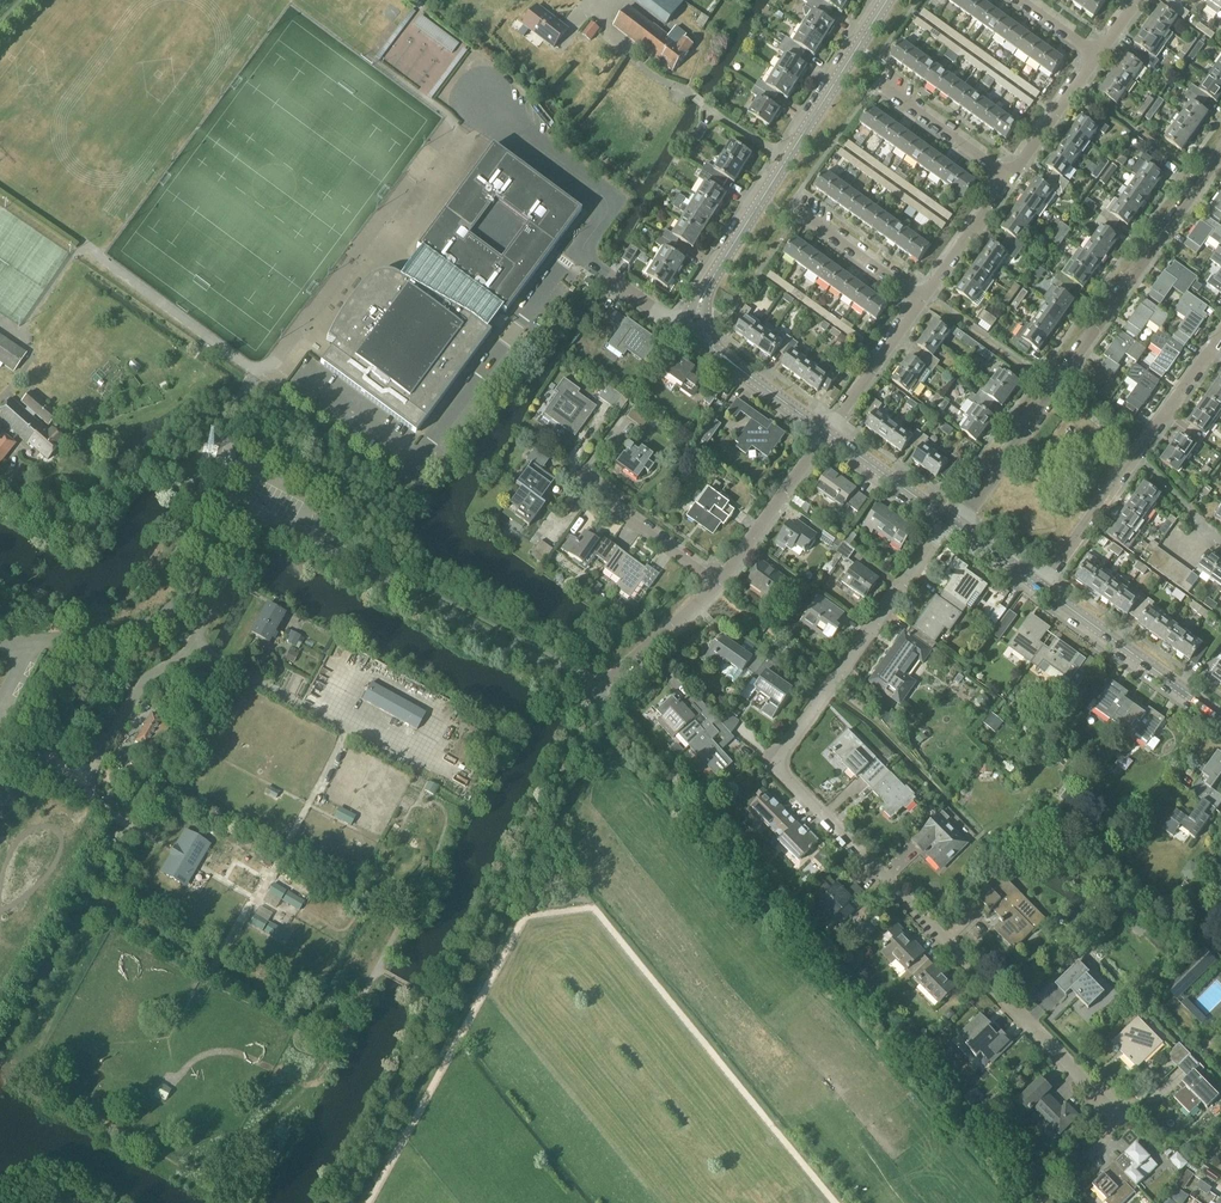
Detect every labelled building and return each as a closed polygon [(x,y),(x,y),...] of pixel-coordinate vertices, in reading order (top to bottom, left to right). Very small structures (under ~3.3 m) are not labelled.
[(667,25),(685,0),(634,0),(667,25)] [(799,25),(803,27),(824,40),(834,24),(820,16),(824,10),(809,0),(803,0),(807,3),(805,7),(803,10),(804,16),(799,25)] [(809,0),(824,10),(828,4),(841,12),(849,0),(809,0)] [(947,2),(959,10),(966,0),(949,0),(947,2)] [(979,0),(966,0),(959,10),(970,18),(982,2),(979,0)] [(1070,1),(1082,10),(1089,0),(1071,0),(1070,1)] [(1082,10),(1094,18),(1105,2),(1102,0),(1089,0),(1082,10)] [(1208,2),(1205,7),(1216,15),(1220,10),(1220,9),(1220,0),(1209,0),(1208,2)] [(1179,17),(1184,10),(1172,1),(1167,8),(1179,17)] [(982,2),(970,18),(982,26),(994,10),(982,2)] [(523,24),(553,48),(568,29),(538,5),(534,10),(531,11),(529,12),(528,15),(528,17),(529,17),(523,24)] [(614,25),(643,47),(674,71),(694,45),(684,38),(686,34),(676,27),(668,37),(628,7),(614,25)] [(1152,20),(1168,32),(1177,19),(1161,8),(1152,20)] [(932,23),(936,18),(924,9),(920,15),(932,23)] [(1005,19),(994,10),(982,26),(994,35),(1005,19)] [(1189,14),(1184,10),(1179,17),(1185,20),(1189,14)] [(1191,25),(1194,20),(1196,18),(1193,15),(1188,23),(1191,25)] [(917,18),(913,24),(925,32),(929,27),(917,18)] [(947,26),(936,18),(932,23),(943,31),(947,26)] [(1017,27),(1005,19),(994,35),(1005,43),(1017,27)] [(951,20),(947,26),(943,31),(955,40),(959,34),(951,29),(956,23),(951,20)] [(1168,32),(1152,20),(1143,32),(1160,44),(1164,48),(1173,35),(1168,32)] [(1194,20),(1191,25),(1204,34),(1207,29),(1194,20)] [(591,22),(582,35),(591,42),(600,29),(591,22)] [(786,37),(782,44),(797,53),(801,47),(814,56),(824,40),(803,27),(794,42),(786,37)] [(929,27),(925,32),(937,40),(941,35),(929,27)] [(1028,35),(1017,27),(1005,43),(1017,51),(1028,35)] [(1215,34),(1207,29),(1204,34),(1211,39),(1215,34)] [(1160,44),(1143,32),(1134,44),(1137,46),(1133,52),(1137,55),(1154,67),(1155,67),(1159,62),(1151,56),(1160,44)] [(965,39),(959,34),(955,40),(966,48),(970,43),(973,38),(968,35),(965,39)] [(941,35),(937,40),(948,49),(952,43),(941,35)] [(1040,43),(1028,35),(1017,51),(1028,59),(1040,43)] [(1192,36),(1186,45),(1191,48),(1197,40),(1192,36)] [(902,66),(913,50),(901,42),(890,58),(902,66)] [(1200,42),(1194,50),(1198,53),(1204,45),(1200,42)] [(952,43),(948,49),(960,57),(964,52),(952,43)] [(970,43),(966,48),(978,56),(982,51),(970,43)] [(1040,43),(1028,59),(1040,68),(1051,52),(1040,43)] [(786,55),(777,70),(797,83),(807,68),(793,59),(797,53),(782,44),(778,50),(786,55)] [(1191,48),(1186,45),(1178,57),(1182,60),(1191,48)] [(925,58),(913,50),(902,66),(913,74),(925,58)] [(1198,53),(1194,50),(1189,57),(1193,61),(1198,53)] [(982,51),(978,56),(989,65),(993,59),(982,51)] [(964,52),(960,57),(971,65),(975,60),(964,52)] [(1063,60),(1051,52),(1040,68),(1052,76),(1063,60)] [(1137,55),(1133,61),(1126,56),(1117,68),(1134,80),(1137,82),(1139,78),(1141,80),(1147,72),(1150,74),(1153,70),(1157,73),(1159,71),(1155,67),(1154,67),(1137,55)] [(936,67),(925,58),(913,74),(925,83),(936,67)] [(993,59),(989,65),(1001,73),(1005,68),(993,59)] [(975,60),(971,65),(983,74),(987,68),(975,60)] [(936,67),(925,83),(936,91),(948,75),(936,67)] [(1217,67),(1208,79),(1220,88),(1220,70),(1217,67)] [(987,68),(983,74),(994,82),(998,76),(987,68)] [(1005,68),(1001,73),(1012,81),(1016,76),(1005,68)] [(1134,80),(1117,68),(1108,80),(1125,92),(1134,80)] [(759,81),(755,87),(769,96),(773,90),(787,99),(797,83),(777,70),(767,86),(759,81)] [(959,83),(948,75),(936,91),(948,99),(959,83)] [(998,76),(994,82),(1006,90),(1010,85),(998,76)] [(1028,84),(1016,76),(1012,81),(1024,89),(1028,84)] [(1187,91),(1205,104),(1209,98),(1216,103),(1220,96),(1220,88),(1208,79),(1199,91),(1192,85),(1187,91)] [(1125,92),(1108,80),(1100,93),(1116,104),(1125,92)] [(971,92),(959,83),(948,99),(959,108),(971,92)] [(1028,84),(1024,89),(1036,98),(1040,93),(1028,84)] [(1010,85),(1006,90),(1018,98),(1021,93),(1010,85)] [(759,99),(749,114),(769,127),(779,111),(765,102),(769,96),(755,87),(751,94),(759,99)] [(1205,104),(1187,91),(1183,97),(1182,97),(1179,101),(1187,107),(1182,115),(1199,128),(1208,115),(1201,110),(1205,104)] [(971,92),(959,108),(971,116),(982,100),(971,92)] [(1021,93),(1018,98),(1030,107),(1034,102),(1021,93)] [(1149,97),(1143,105),(1147,109),(1154,100),(1149,97)] [(1150,111),(1155,114),(1164,101),(1160,98),(1150,111)] [(994,108),(982,100),(971,116),(983,124),(994,108)] [(1147,109),(1143,105),(1138,112),(1143,115),(1147,109)] [(871,133),(883,117),(871,108),(860,124),(871,133)] [(994,108),(983,124),(994,132),(1005,116),(994,108)] [(1155,114),(1150,111),(1145,118),(1150,121),(1155,114)] [(1199,128),(1182,115),(1176,111),(1168,122),(1174,127),(1191,139),(1199,128)] [(1005,116),(994,132),(1006,141),(1017,125),(1005,116)] [(894,125),(883,117),(871,133),(883,141),(894,125)] [(1072,130),(1089,143),(1098,130),(1104,135),(1109,128),(1093,117),(1088,124),(1081,118),(1072,130)] [(692,138),(699,143),(708,128),(701,124),(692,138)] [(906,133),(894,125),(883,141),(895,149),(906,133)] [(1191,139),(1174,127),(1164,139),(1181,152),(1191,139)] [(1089,143),(1072,130),(1063,143),(1080,155),(1089,143)] [(906,133),(895,149),(906,157),(917,142),(906,133)] [(847,140),(843,145),(856,154),(860,149),(847,140)] [(722,156),(742,169),(751,155),(731,142),(722,156)] [(917,142),(906,157),(918,166),(929,150),(917,142)] [(1063,143),(1054,155),(1071,167),(1080,155),(1063,143)] [(335,344),(322,361),(417,431),(425,421),(490,333),(487,330),(501,311),(505,314),(581,212),(492,146),(416,248),(420,251),(400,277),(393,274),(386,273),(379,274),(372,277),(371,277),(370,278),(369,279),(352,298),(338,318),(332,330),(327,338),(335,344)] [(849,163),(853,157),(841,149),(837,154),(849,163)] [(860,149),(856,154),(867,163),(871,157),(860,149)] [(929,150),(918,166),(929,174),(940,158),(929,150)] [(1144,154),(1132,171),(1134,172),(1132,174),(1137,177),(1154,189),(1163,177),(1155,171),(1160,165),(1144,154)] [(1071,167),(1054,155),(1046,167),(1054,173),(1049,180),(1064,191),(1069,184),(1063,179),(1071,167)] [(706,164),(701,171),(724,185),(727,179),(734,183),(742,169),(722,156),(714,169),(706,164)] [(864,166),(853,157),(849,163),(861,171),(864,166)] [(871,157),(867,163),(878,170),(882,165),(871,157)] [(952,166),(940,158),(929,174),(941,182),(952,166)] [(1098,167),(1103,171),(1109,163),(1104,159),(1098,167)] [(882,165),(878,170),(890,179),(894,173),(895,171),(891,168),(890,170),(887,168),(889,165),(885,161),(882,165)] [(1106,173),(1111,177),(1117,168),(1112,165),(1106,173)] [(864,166),(861,171),(872,179),(876,174),(864,166)] [(963,175),(952,166),(941,182),(952,190),(963,175)] [(1103,171),(1098,167),(1092,176),(1097,179),(1103,171)] [(724,185),(701,171),(697,178),(705,183),(697,196),(717,209),(726,195),(720,191),(724,185)] [(825,196),(836,181),(824,172),(813,188),(825,196)] [(894,173),(890,179),(902,187),(906,182),(894,173)] [(1111,177),(1106,173),(1100,181),(1105,185),(1111,177)] [(887,182),(876,174),(872,179),(884,188),(887,182)] [(975,183),(963,175),(952,190),(964,199),(975,183)] [(1137,177),(1129,189),(1146,202),(1154,189),(1137,177)] [(1036,181),(1027,193),(1044,205),(1047,208),(1056,195),(1059,197),(1064,191),(1049,180),(1044,186),(1036,181)] [(836,181),(825,196),(836,205),(848,189),(836,181)] [(887,182),(884,188),(878,195),(873,203),(875,205),(876,204),(881,208),(885,202),(880,198),(883,194),(892,201),(895,196),(899,191),(887,182)] [(906,182),(902,187),(913,196),(917,190),(906,182)] [(848,189),(836,205),(848,213),(859,197),(848,189)] [(1129,189),(1120,202),(1137,214),(1146,202),(1129,189)] [(917,190),(913,196),(925,204),(929,199),(917,190)] [(1219,221),(1220,218),(1220,191),(1220,190),(1210,205),(1211,206),(1207,212),(1219,221)] [(910,199),(899,191),(895,196),(907,204),(910,199)] [(1027,193),(1018,205),(1035,217),(1044,205),(1027,193)] [(680,195),(677,201),(682,204),(685,198),(680,195)] [(697,196),(689,208),(709,221),(717,209),(697,196)] [(871,205),(859,197),(848,213),(859,221),(871,205)] [(682,204),(677,201),(675,199),(671,205),(685,214),(680,222),(701,235),(709,221),(689,208),(682,204)] [(910,199),(907,204),(918,212),(922,207),(910,199)] [(929,199),(925,204),(937,212),(940,207),(929,199)] [(1087,199),(1083,204),(1094,212),(1097,208),(1094,206),(1095,204),(1087,199)] [(1104,210),(1100,216),(1115,227),(1120,221),(1128,227),(1137,214),(1120,202),(1115,199),(1106,211),(1104,210)] [(871,205),(859,221),(871,229),(882,214),(871,205)] [(1035,217),(1018,205),(1010,217),(1026,229),(1035,217)] [(933,215),(922,207),(918,212),(930,221),(933,215)] [(940,207),(937,212),(949,221),(952,215),(940,207)] [(894,222),(882,214),(871,229),(882,238),(894,222)] [(933,215),(930,221),(942,230),(946,224),(933,215)] [(1196,253),(1208,237),(1220,245),(1220,244),(1220,227),(1204,215),(1198,224),(1197,223),(1186,238),(1187,239),(1183,244),(1196,253)] [(1102,227),(1093,240),(1112,254),(1116,248),(1114,247),(1119,240),(1111,234),(1115,227),(1100,216),(1095,223),(1102,227)] [(1026,229),(1010,217),(1001,230),(1009,235),(1004,242),(1019,253),(1024,246),(1018,242),(1026,229)] [(664,229),(659,237),(673,246),(678,239),(693,248),(701,235),(680,222),(672,235),(664,229)] [(905,230),(894,222),(882,238),(894,246),(905,230)] [(1061,223),(1055,231),(1060,235),(1066,226),(1061,223)] [(1071,230),(1066,226),(1060,235),(1065,238),(1071,230)] [(905,230),(894,246),(905,254),(917,239),(905,230)] [(1060,235),(1055,231),(1049,239),(1054,243),(1060,235)] [(1060,235),(1054,243),(1059,246),(1065,238),(1060,235)] [(673,246),(659,237),(655,243),(663,248),(655,261),(676,274),(684,260),(670,251),(673,246)] [(795,263),(806,247),(794,239),(783,254),(795,263)] [(929,247),(917,239),(905,254),(917,263),(929,247)] [(1093,240),(1084,252),(1101,264),(1107,256),(1109,258),(1112,254),(1093,240)] [(991,243),(982,255),(999,267),(1008,255),(1014,260),(1019,253),(1004,242),(999,249),(991,243)] [(631,245),(621,260),(628,264),(638,250),(631,245)] [(818,255),(806,247),(795,263),(806,271),(818,255)] [(1207,284),(1220,294),(1220,249),(1218,247),(1209,260),(1220,268),(1214,278),(1212,277),(1207,284)] [(1079,248),(1070,261),(1075,264),(1092,276),(1101,264),(1084,252),(1079,248)] [(829,264),(818,255),(806,271),(818,279),(829,264)] [(982,255),(974,267),(990,279),(999,267),(982,255)] [(676,274),(655,261),(646,276),(667,288),(676,274)] [(1060,272),(1055,279),(1071,290),(1075,283),(1083,289),(1092,276),(1075,264),(1070,261),(1061,273),(1060,272)] [(1186,292),(1187,292),(1197,277),(1175,262),(1171,267),(1169,265),(1162,275),(1161,274),(1151,289),(1147,295),(1160,304),(1172,288),(1183,296),(1186,292)] [(841,272),(829,264),(818,279),(829,288),(841,272)] [(990,279),(974,267),(965,279),(982,291),(985,294),(994,282),(990,279)] [(779,286),(783,280),(770,272),(767,277),(779,286)] [(841,272),(829,288),(841,296),(852,280),(841,272)] [(982,291),(965,279),(956,292),(973,304),(982,291)] [(1052,286),(1043,298),(1049,302),(1066,314),(1074,302),(1066,296),(1071,290),(1055,279),(1050,285),(1052,286)] [(794,288),(783,280),(779,286),(790,294),(794,288)] [(864,288),(852,280),(841,296),(852,304),(864,288)] [(1008,293),(1013,296),(1020,287),(1015,283),(1008,293)] [(794,288),(790,294),(801,302),(805,296),(794,288)] [(864,288),(852,304),(864,312),(875,297),(864,288)] [(1017,298),(1022,302),(1028,293),(1023,289),(1017,298)] [(1186,292),(1183,296),(1173,310),(1185,319),(1172,336),(1185,345),(1190,339),(1200,325),(1200,324),(1207,315),(1203,312),(1207,307),(1187,292),(1186,292)] [(1013,296),(1008,293),(1003,300),(1008,304),(1013,296)] [(791,305),(794,300),(786,295),(783,299),(791,305)] [(817,305),(805,296),(801,302),(813,310),(817,305)] [(887,305),(875,297),(864,312),(876,321),(887,305)] [(1022,302),(1017,298),(1011,306),(1016,309),(1022,302)] [(1125,335),(1132,340),(1135,336),(1137,338),(1149,321),(1160,329),(1169,317),(1144,299),(1138,308),(1137,307),(1127,322),(1128,322),(1123,328),(1127,331),(1125,335)] [(1049,302),(1039,314),(1056,327),(1066,314),(1049,302)] [(817,305),(813,310),(825,319),(829,313),(817,305)] [(745,306),(734,321),(740,325),(735,332),(747,341),(758,326),(746,317),(751,310),(745,306)] [(611,308),(606,315),(623,327),(614,339),(610,345),(624,355),(628,349),(643,360),(657,341),(611,308)] [(978,319),(991,328),(997,320),(983,311),(978,319)] [(840,321),(829,313),(825,319),(836,327),(840,321)] [(1039,314),(1031,326),(1048,338),(1056,327),(1039,314)] [(840,321),(836,327),(848,335),(852,330),(840,321)] [(825,331),(829,326),(824,322),(821,326),(821,328),(825,331)] [(934,322),(926,334),(941,345),(950,333),(934,322)] [(1022,327),(1012,342),(1027,353),(1032,346),(1039,351),(1048,338),(1031,326),(1027,324),(1023,328),(1022,327)] [(758,326),(747,341),(759,349),(770,334),(758,326)] [(950,333),(975,351),(979,346),(954,327),(950,333)] [(837,339),(841,334),(833,328),(830,333),(837,339)] [(770,334),(759,349),(770,358),(776,350),(781,354),(792,340),(786,336),(785,338),(773,329),(770,334)] [(864,339),(852,330),(848,335),(860,344),(864,339)] [(1166,372),(1177,358),(1176,357),(1183,348),(1158,331),(1150,343),(1161,352),(1149,369),(1162,378),(1166,372)] [(1132,340),(1125,335),(1121,332),(1115,341),(1114,340),(1104,355),(1107,357),(1102,365),(1114,374),(1120,366),(1117,364),(1125,354),(1137,362),(1146,350),(1132,340)] [(841,334),(837,339),(836,340),(841,344),(840,346),(846,350),(852,342),(841,334)] [(926,334),(917,346),(925,352),(921,357),(935,367),(939,362),(933,357),(941,345),(926,334)] [(0,336),(0,362),(14,371),(26,354),(0,336)] [(792,340),(781,354),(787,358),(781,366),(794,375),(805,360),(808,355),(796,346),(797,344),(792,340)] [(979,346),(975,351),(989,361),(993,356),(979,346)] [(664,372),(683,386),(681,389),(691,397),(698,388),(696,387),(699,381),(693,377),(693,378),(690,376),(696,368),(677,354),(664,372)] [(909,357),(900,369),(921,384),(929,372),(931,373),(935,367),(921,357),(917,363),(909,357)] [(805,360),(794,375),(805,383),(816,368),(805,360)] [(816,368),(805,383),(817,391),(820,388),(826,392),(839,373),(826,364),(824,366),(820,363),(816,368)] [(1142,405),(1143,406),(1154,391),(1153,390),(1159,382),(1135,364),(1126,376),(1138,385),(1126,402),(1138,411),(1142,405)] [(991,380),(1011,394),(1019,383),(999,368),(991,380)] [(900,369),(892,381),(912,396),(921,384),(900,369)] [(578,393),(580,390),(563,378),(554,391),(557,393),(543,412),(573,434),(579,426),(581,427),(596,406),(578,393)] [(1011,394),(991,380),(982,392),(980,391),(976,396),(990,407),(994,401),(1002,407),(1011,394)] [(703,400),(710,405),(723,388),(716,383),(703,400)] [(627,400),(606,385),(598,398),(613,408),(614,407),(619,411),(627,400)] [(1206,398),(1220,409),(1220,389),(1215,385),(1214,387),(1213,386),(1209,391),(1210,392),(1206,398)] [(28,444),(29,443),(48,460),(65,440),(56,433),(53,436),(33,417),(36,414),(49,425),(57,415),(30,392),(21,402),(27,407),(24,411),(10,398),(0,410),(0,419),(28,444)] [(896,392),(891,398),(898,403),(902,397),(896,392)] [(990,407),(976,396),(972,393),(968,399),(973,403),(965,414),(970,418),(986,429),(993,418),(986,413),(990,407)] [(935,406),(941,398),(936,395),(931,403),(935,406)] [(728,411),(736,417),(746,404),(737,398),(728,411)] [(949,404),(941,398),(935,406),(943,412),(949,404)] [(1197,410),(1213,422),(1220,411),(1220,409),(1206,398),(1205,399),(1204,398),(1200,404),(1201,405),(1197,410)] [(914,410),(918,405),(910,399),(906,404),(914,410)] [(878,435),(888,420),(876,412),(882,404),(876,400),(865,415),(871,419),(866,427),(878,435)] [(626,417),(643,429),(652,417),(635,405),(626,417)] [(1190,425),(1186,431),(1202,442),(1206,437),(1210,431),(1207,430),(1213,422),(1197,410),(1196,412),(1195,411),(1190,417),(1192,417),(1188,423),(1190,425)] [(755,414),(736,441),(739,444),(736,448),(746,455),(749,451),(752,446),(768,457),(771,454),(771,455),(774,451),(773,450),(786,433),(772,424),(771,425),(755,414)] [(888,420),(878,435),(889,443),(900,429),(903,424),(892,415),(888,420)] [(986,429),(970,418),(961,430),(977,441),(986,429)] [(714,420),(697,445),(704,450),(721,425),(714,420)] [(900,429),(889,443),(901,452),(907,445),(912,449),(923,434),(917,430),(912,437),(900,429)] [(1174,442),(1170,448),(1186,460),(1195,447),(1197,448),(1202,442),(1186,431),(1182,437),(1179,435),(1178,437),(1177,436),(1173,441),(1174,442)] [(0,436),(0,463),(16,444),(3,433),(0,436)] [(928,438),(923,434),(912,449),(918,453),(912,460),(924,469),(939,448),(927,440),(928,438)] [(653,454),(641,446),(638,450),(628,443),(627,443),(625,444),(624,446),(624,447),(625,448),(626,449),(617,462),(624,467),(620,472),(621,472),(623,469),(636,479),(643,470),(648,473),(653,466),(647,461),(653,454)] [(530,464),(516,484),(520,487),(539,501),(539,500),(554,479),(541,470),(550,457),(536,447),(526,460),(530,464)] [(939,448),(924,469),(937,478),(939,474),(945,478),(958,460),(949,453),(946,454),(939,448)] [(1165,455),(1161,461),(1177,473),(1186,460),(1170,448),(1169,449),(1168,448),(1164,454),(1165,455)] [(1205,466),(1202,470),(1208,475),(1212,470),(1205,466)] [(1208,475),(1202,470),(1198,475),(1205,480),(1208,475)] [(815,489),(838,505),(835,509),(843,515),(849,506),(857,512),(867,498),(829,471),(815,489)] [(1139,492),(1135,497),(1151,509),(1160,496),(1144,484),(1143,486),(1142,485),(1138,491),(1139,492)] [(1202,490),(1209,494),(1212,490),(1205,485),(1202,490)] [(505,509),(502,513),(522,528),(525,523),(529,526),(544,504),(539,500),(539,501),(520,487),(505,509)] [(728,505),(730,503),(713,490),(708,487),(686,516),(697,523),(698,522),(712,532),(719,522),(723,525),(735,510),(728,505)] [(1209,494),(1202,490),(1199,495),(1205,499),(1209,494)] [(1130,505),(1126,510),(1142,521),(1151,509),(1135,497),(1134,499),(1132,498),(1128,504),(1130,505)] [(862,527),(872,534),(875,530),(902,549),(915,530),(879,504),(862,527)] [(1120,517),(1117,522),(1138,538),(1147,525),(1142,521),(1126,510),(1125,511),(1124,510),(1121,511),(1119,514),(1119,516),(1120,517)] [(1167,520),(1173,525),(1177,520),(1170,515),(1167,520)] [(1173,525),(1167,520),(1164,524),(1170,529),(1173,525)] [(1138,538),(1117,522),(1116,524),(1114,523),(1110,529),(1111,530),(1107,535),(1128,550),(1138,538)] [(776,545),(784,551),(787,547),(789,549),(793,544),(805,552),(808,548),(810,550),(815,542),(813,541),(816,537),(831,548),(836,540),(813,523),(807,531),(805,529),(806,528),(798,523),(795,527),(790,523),(782,536),(781,535),(776,543),(776,545)] [(572,537),(562,550),(581,563),(590,552),(606,563),(617,548),(591,529),(588,533),(585,531),(578,541),(572,537)] [(856,536),(851,532),(847,538),(852,541),(856,536)] [(921,539),(916,535),(912,540),(917,544),(921,539)] [(835,561),(839,556),(847,562),(856,550),(843,541),(834,553),(822,570),(829,575),(833,569),(831,567),(832,566),(834,568),(837,563),(835,561)] [(1152,541),(1149,545),(1155,550),(1157,547),(1158,545),(1152,541)] [(551,550),(540,542),(530,555),(542,563),(551,550)] [(1145,543),(1142,547),(1152,554),(1155,550),(1149,545),(1145,543)] [(1114,553),(1118,547),(1113,544),(1109,550),(1114,553)] [(1123,550),(1118,547),(1114,553),(1119,557),(1123,550)] [(1152,554),(1146,563),(1152,567),(1163,551),(1157,547),(1155,550),(1152,554)] [(606,563),(602,568),(619,580),(614,587),(629,598),(645,575),(642,573),(645,568),(617,548),(606,563)] [(1163,551),(1152,567),(1158,571),(1169,556),(1163,551)] [(1083,568),(1075,579),(1077,580),(1076,581),(1082,585),(1083,584),(1088,588),(1100,571),(1105,565),(1088,553),(1079,566),(1083,568)] [(1220,563),(1220,561),(1220,560),(1216,556),(1215,557),(1209,553),(1197,569),(1210,578),(1220,563)] [(1169,556),(1158,571),(1164,575),(1175,560),(1169,556)] [(953,578),(944,591),(964,605),(973,591),(980,596),(988,585),(967,570),(969,567),(956,558),(946,572),(953,578)] [(1175,560),(1164,575),(1169,580),(1181,564),(1175,560)] [(1139,572),(1144,565),(1139,562),(1134,568),(1139,572)] [(762,563),(749,581),(776,600),(788,583),(762,563)] [(1210,578),(1220,586),(1220,563),(1210,578)] [(856,564),(842,583),(865,599),(879,581),(856,564)] [(1181,564),(1169,580),(1176,584),(1187,568),(1181,564)] [(1148,568),(1144,565),(1139,572),(1143,575),(1148,568)] [(1187,568),(1176,584),(1181,588),(1188,593),(1192,586),(1186,582),(1193,572),(1187,568)] [(1100,571),(1088,588),(1090,589),(1089,590),(1095,594),(1096,593),(1101,597),(1113,581),(1100,571)] [(1113,581),(1101,597),(1102,598),(1101,599),(1107,604),(1108,602),(1114,607),(1126,590),(1130,584),(1117,575),(1113,581)] [(801,599),(811,586),(798,576),(792,584),(799,589),(795,594),(801,599)] [(1176,599),(1181,592),(1176,589),(1172,595),(1176,599)] [(1126,590),(1114,607),(1115,607),(1114,608),(1120,613),(1121,612),(1127,616),(1128,614),(1134,618),(1146,601),(1140,597),(1139,599),(1126,590)] [(964,605),(944,591),(939,598),(936,596),(913,627),(933,641),(943,627),(950,632),(967,607),(964,605)] [(1181,592),(1176,599),(1181,602),(1185,596),(1181,592)] [(801,621),(830,641),(840,627),(837,625),(845,613),(820,595),(814,604),(812,602),(808,608),(810,609),(801,621)] [(1146,601),(1134,618),(1139,622),(1138,624),(1140,625),(1139,626),(1145,631),(1146,630),(1151,634),(1163,617),(1150,608),(1154,603),(1148,598),(1146,601)] [(1208,608),(1213,601),(1208,598),(1203,604),(1208,608)] [(1202,617),(1206,610),(1193,601),(1189,607),(1197,613),(1202,617)] [(1218,605),(1213,601),(1208,608),(1213,611),(1218,605)] [(267,604),(259,619),(276,628),(284,614),(267,604)] [(988,621),(995,626),(1007,610),(1000,604),(988,621)] [(1211,614),(1206,610),(1202,617),(1206,620),(1211,614)] [(1000,638),(1016,616),(1009,611),(993,633),(1000,638)] [(1032,662),(1044,646),(1039,642),(1048,629),(1031,617),(1010,646),(1032,662)] [(1163,617),(1151,634),(1152,634),(1151,636),(1157,640),(1158,639),(1164,643),(1176,626),(1163,617)] [(276,628),(259,619),(251,633),(268,642),(276,628)] [(760,623),(755,630),(764,636),(769,629),(760,623)] [(1176,626),(1164,643),(1165,644),(1164,645),(1170,649),(1171,648),(1176,652),(1188,635),(1176,626)] [(933,641),(913,627),(908,634),(905,632),(878,669),(879,669),(869,682),(900,704),(916,683),(911,679),(904,674),(916,658),(922,662),(936,644),(933,641)] [(289,637),(301,644),(304,638),(292,632),(289,637)] [(1177,652),(1176,653),(1182,658),(1183,657),(1189,661),(1190,661),(1195,664),(1201,657),(1207,649),(1201,645),(1188,635),(1176,652),(1177,652)] [(301,644),(289,637),(286,642),(299,649),(301,644)] [(716,643),(704,659),(715,667),(719,664),(724,660),(731,665),(736,668),(733,672),(731,671),(730,671),(726,677),(726,678),(732,682),(733,683),(735,683),(742,673),(746,668),(752,673),(764,656),(755,650),(754,649),(749,655),(742,650),(733,644),(724,637),(719,645),(716,643)] [(1044,646),(1032,662),(1046,672),(1050,666),(1068,679),(1064,685),(1074,692),(1087,675),(1079,669),(1085,661),(1056,641),(1050,650),(1044,646)] [(965,661),(941,643),(938,646),(963,664),(965,661)] [(284,659),(293,663),(297,654),(289,649),(284,659)] [(764,656),(752,673),(755,675),(754,676),(755,676),(760,680),(754,688),(763,694),(770,699),(761,711),(763,712),(772,719),(793,690),(784,683),(775,677),(770,673),(776,665),(772,663),(764,656)] [(1212,677),(1220,683),(1220,665),(1212,677)] [(1099,702),(1094,708),(1120,727),(1121,727),(1124,723),(1138,704),(1123,693),(1125,690),(1113,682),(1101,699),(1100,698),(1098,701),(1099,702)] [(425,713),(372,683),(371,683),(362,699),(372,705),(416,729),(425,713)] [(712,725),(718,720),(694,693),(680,705),(672,696),(657,710),(663,717),(657,722),(672,738),(678,733),(689,746),(705,732),(693,719),(700,713),(712,725)] [(1124,723),(1121,727),(1127,732),(1147,746),(1154,751),(1160,742),(1154,737),(1166,720),(1154,712),(1152,714),(1138,704),(1124,723)] [(152,713),(135,741),(146,748),(147,747),(154,751),(169,726),(162,721),(163,720),(152,713)] [(712,725),(705,732),(689,746),(717,776),(732,762),(712,740),(719,734),(725,740),(731,734),(740,721),(728,713),(721,723),(718,720),(712,725)] [(869,785),(885,768),(876,758),(849,731),(832,748),(845,761),(842,764),(856,778),(859,775),(869,785)] [(1215,791),(1212,789),(1220,776),(1220,754),(1219,752),(1190,792),(1201,799),(1205,793),(1210,797),(1215,791)] [(979,765),(979,773),(993,773),(992,759),(982,759),(982,765),(979,765)] [(890,773),(885,768),(869,785),(874,790),(872,791),(886,805),(882,810),(891,819),(895,815),(896,815),(899,813),(898,812),(903,807),(905,809),(916,798),(891,773),(890,773)] [(1069,780),(1058,795),(1063,799),(1075,785),(1069,780)] [(429,782),(424,790),(433,795),(438,787),(429,782)] [(267,787),(264,794),(275,799),(278,792),(267,787)] [(761,798),(748,811),(758,821),(760,818),(774,833),(790,817),(762,789),(757,794),(761,798)] [(1201,799),(1203,801),(1190,819),(1177,810),(1163,829),(1173,836),(1180,826),(1191,833),(1190,835),(1196,839),(1220,804),(1220,796),(1215,791),(1210,797),(1205,793),(1201,799)] [(347,811),(342,821),(350,825),(356,816),(347,811)] [(950,818),(943,812),(913,841),(923,851),(936,838),(941,843),(928,856),(941,869),(966,844),(945,822),(950,818)] [(1070,821),(1062,812),(1056,818),(1064,827),(1070,821)] [(1051,818),(1042,816),(1041,827),(1050,828),(1051,818)] [(790,817),(774,833),(800,859),(816,843),(819,840),(810,831),(807,834),(790,817)] [(188,832),(163,874),(173,879),(182,885),(207,843),(197,837),(188,832)] [(767,844),(755,856),(763,864),(775,852),(767,844)] [(1202,869),(1190,861),(1181,873),(1193,882),(1202,869)] [(976,897),(990,911),(994,908),(1003,917),(999,921),(1002,924),(999,928),(1014,944),(1030,928),(1033,931),(1043,922),(997,875),(976,897)] [(821,899),(816,904),(833,920),(837,916),(843,923),(869,897),(856,883),(846,893),(837,883),(837,884),(830,877),(814,892),(821,899)] [(274,883),(268,893),(281,900),(286,891),(274,883)] [(288,892),(282,901),(299,910),(304,901),(288,892)] [(281,900),(268,893),(264,900),(276,907),(281,900)] [(259,906),(255,914),(267,922),(272,913),(259,906)] [(1133,920),(1145,931),(1153,923),(1142,911),(1133,920)] [(255,914),(250,923),(262,931),(267,922),(255,914)] [(269,923),(264,932),(272,937),(278,927),(269,923)] [(913,975),(928,960),(922,954),(924,952),(914,942),(914,941),(897,924),(884,937),(890,943),(885,948),(881,952),(892,962),(896,959),(906,969),(908,970),(898,979),(903,984),(913,975)] [(286,932),(278,927),(272,937),(280,942),(286,932)] [(1164,987),(1178,1000),(1217,961),(1204,948),(1164,987)] [(928,960),(913,975),(919,981),(918,982),(939,1003),(954,988),(939,973),(942,971),(935,964),(934,966),(928,960)] [(1090,973),(1079,962),(1055,985),(1066,996),(1071,991),(1089,1009),(1105,993),(1087,975),(1090,973)] [(1207,1019),(1186,998),(1181,1003),(1202,1024),(1207,1019)] [(997,1036),(989,1027),(992,1025),(981,1014),(952,1042),(963,1053),(967,1049),(976,1058),(981,1053),(991,1064),(1013,1043),(1002,1032),(997,1036)] [(1112,1043),(1137,1069),(1163,1043),(1138,1018),(1112,1043)] [(1179,1066),(1190,1055),(1179,1044),(1168,1055),(1179,1066)] [(1190,1055),(1179,1066),(1189,1076),(1182,1083),(1185,1087),(1174,1098),(1190,1115),(1202,1103),(1207,1109),(1220,1097),(1199,1076),(1205,1070),(1190,1055)] [(1062,1109),(1047,1094),(1051,1089),(1041,1079),(1018,1102),(1028,1112),(1033,1108),(1060,1135),(1078,1116),(1066,1104),(1062,1109)] [(171,1089),(160,1083),(154,1095),(165,1101),(171,1089)] [(964,1098),(972,1106),(977,1101),(969,1093),(964,1098)] [(1113,1163),(1137,1187),(1154,1170),(1146,1162),(1150,1159),(1135,1144),(1122,1157),(1120,1156),(1113,1163)] [(1177,1154),(1171,1160),(1180,1170),(1187,1164),(1177,1154)] [(1113,1163),(1105,1171),(1106,1172),(1092,1186),(1107,1201),(1105,1202),(1106,1202),(1123,1202),(1134,1192),(1133,1192),(1137,1188),(1137,1187),(1113,1163)] [(1220,1176),(1213,1171),(1209,1168),(1204,1175),(1215,1182),(1220,1176)] [(1187,1170),(1176,1185),(1183,1190),(1194,1175),(1187,1170)] [(1211,1188),(1200,1180),(1196,1187),(1207,1195),(1211,1188)]
